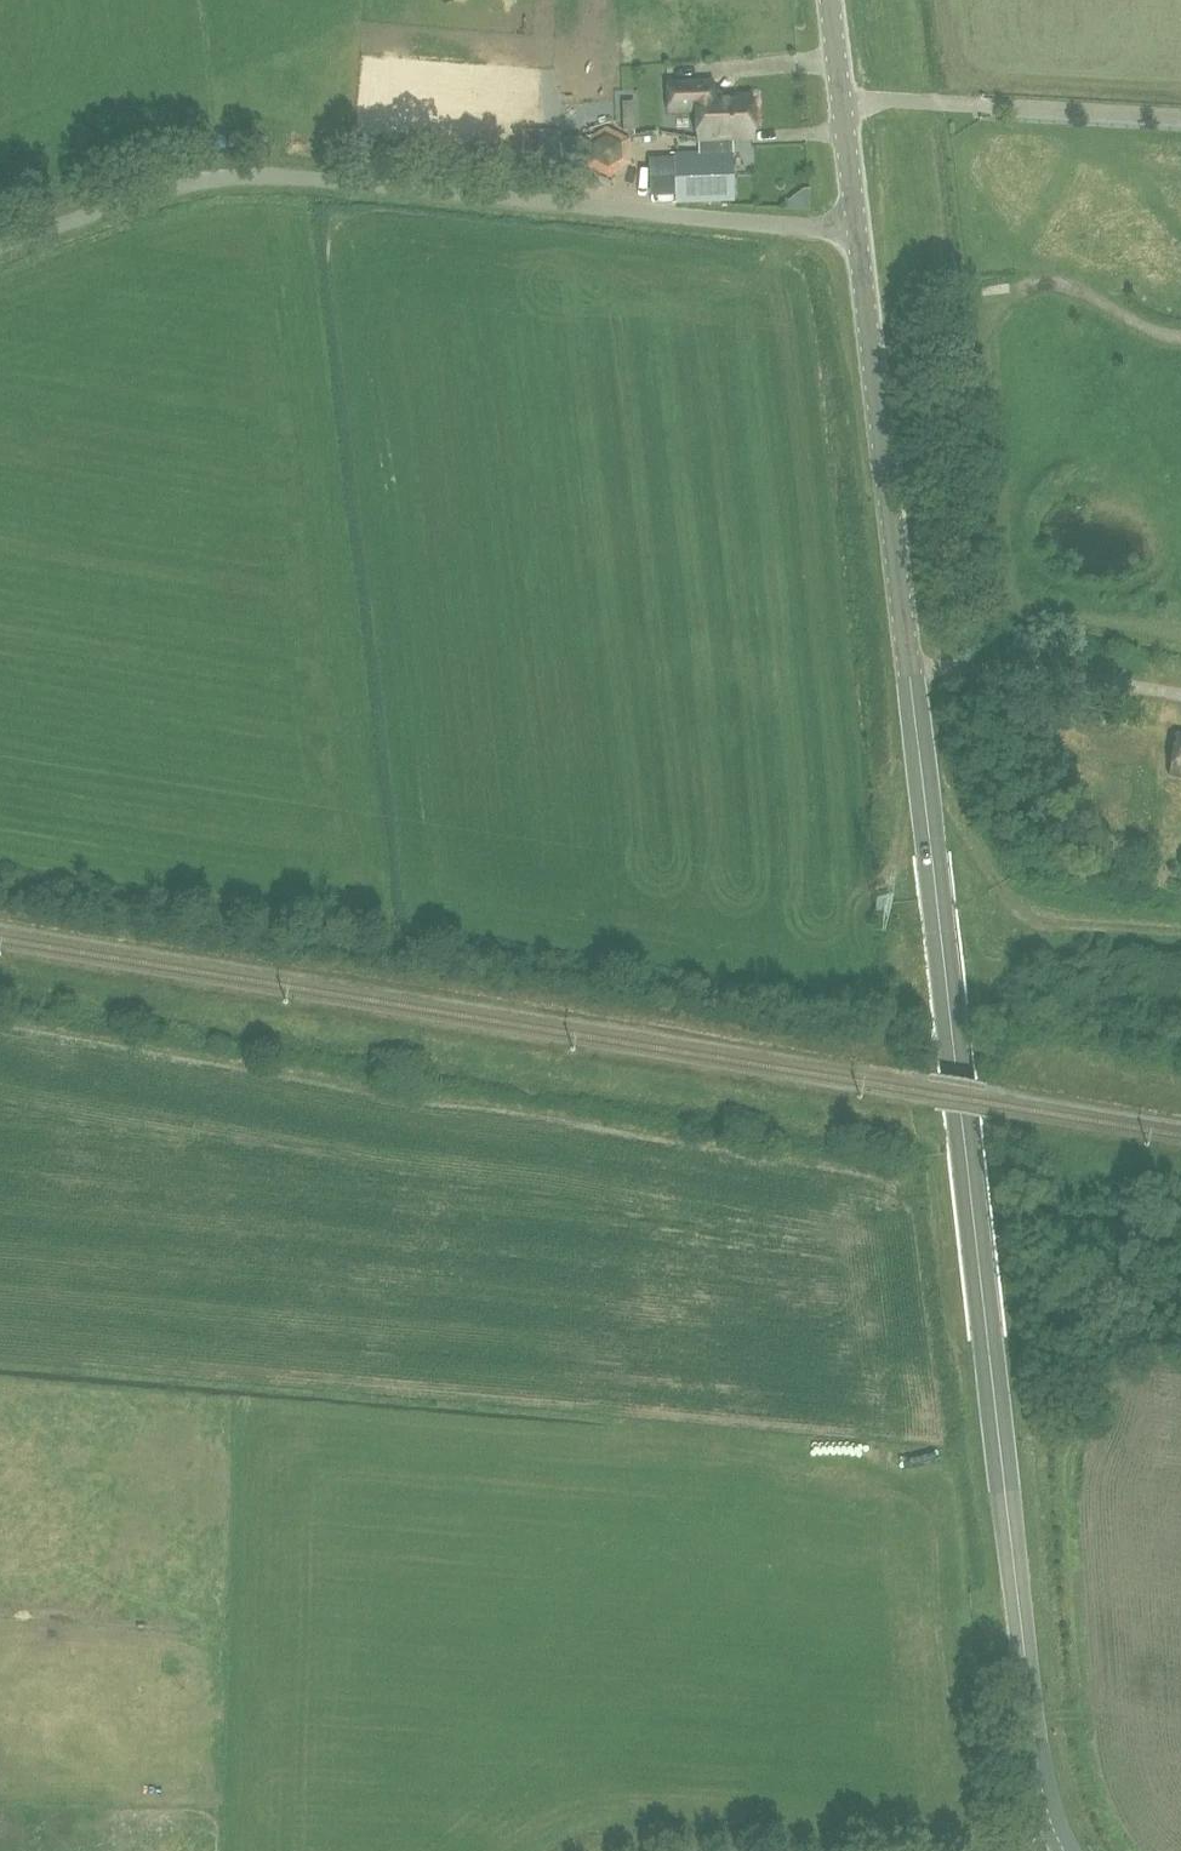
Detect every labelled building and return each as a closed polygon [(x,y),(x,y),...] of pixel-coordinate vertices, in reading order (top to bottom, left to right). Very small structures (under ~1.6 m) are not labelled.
[(714,99),(713,82),(667,84),(668,113),(697,112),(698,140),(753,138),(751,97),(714,99)] [(578,102),(579,137),(580,167),(624,166),(622,101),(578,102)] [(730,201),(729,153),(675,154),(675,167),(653,167),(652,194),(676,193),(676,203),(730,201)] [(1176,732),(1169,776),(1180,777),(1180,733),(1176,732)]
